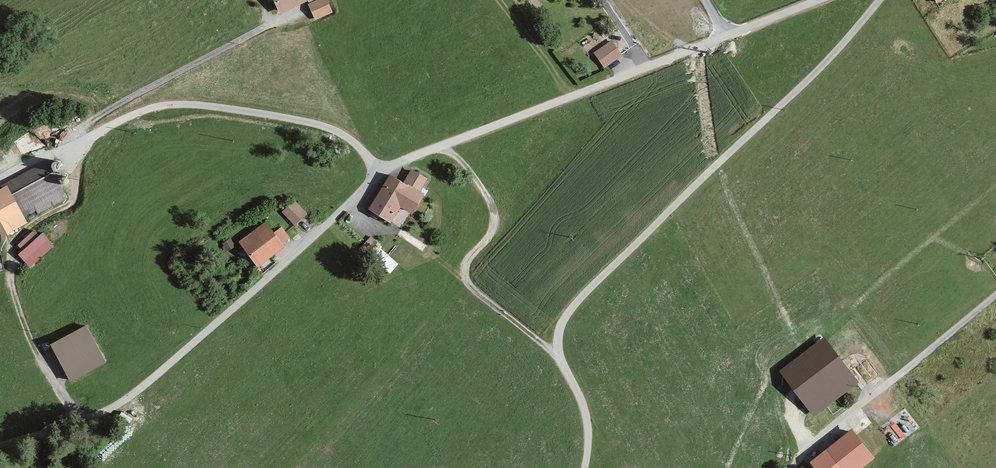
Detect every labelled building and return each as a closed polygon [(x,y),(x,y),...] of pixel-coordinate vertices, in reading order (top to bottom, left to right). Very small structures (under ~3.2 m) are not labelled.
[(281,13),(306,1),(310,0),(275,0),(281,13)] [(308,4),(315,19),(332,12),(326,0),(318,0),(308,4)] [(612,42),(594,54),(605,70),(623,58),(612,42)] [(52,168),(56,169),(58,168),(59,166),(59,163),(57,161),(53,161),(51,164),(52,168)] [(0,192),(0,231),(1,232),(64,199),(46,164),(5,185),(7,189),(0,192)] [(404,181),(390,173),(369,211),(391,223),(401,207),(413,215),(426,193),(420,189),(426,178),(411,169),(404,181)] [(61,182),(65,184),(67,183),(68,180),(68,178),(65,176),(62,176),(60,179),(61,182)] [(294,200),(281,212),(294,226),(307,214),(294,200)] [(265,223),(239,244),(257,267),(284,246),(265,223)] [(21,253),(18,256),(28,268),(52,247),(42,235),(39,238),(34,232),(17,247),(21,253)] [(380,247),(371,239),(360,250),(369,259),(380,247)] [(88,323),(50,342),(70,380),(107,360),(88,323)] [(826,338),(780,371),(813,417),(859,384),(826,338)] [(811,462),(816,467),(859,467),(872,458),(851,431),(811,462)]
